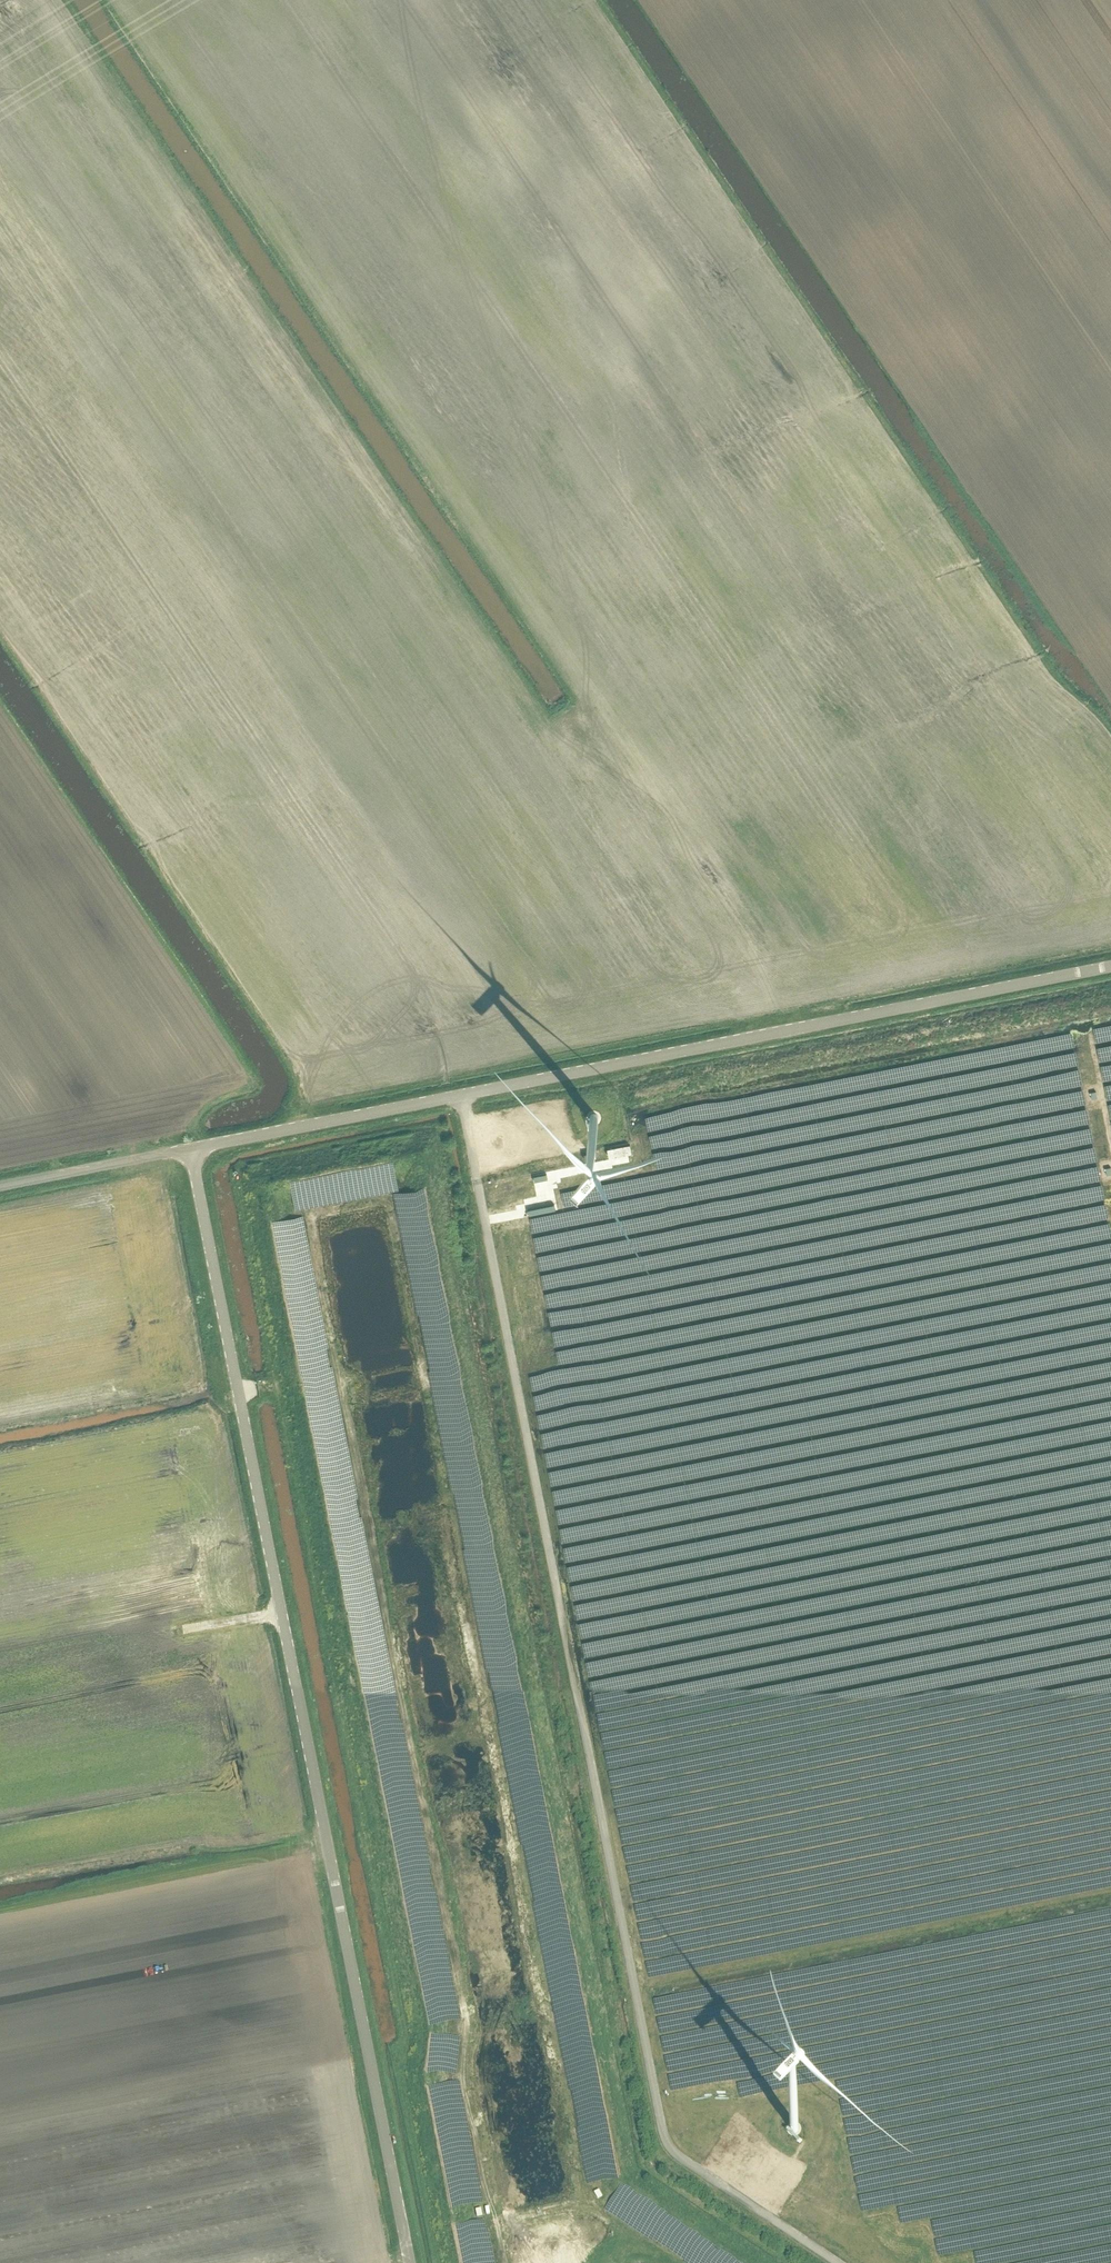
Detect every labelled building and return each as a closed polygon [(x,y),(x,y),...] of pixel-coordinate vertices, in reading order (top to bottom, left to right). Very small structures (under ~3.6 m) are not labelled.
[(590,1113),(590,1114),(590,1115),(590,1116),(591,1116),(591,1117),(592,1117),(592,1118),(593,1118),(594,1118),(595,1118),(596,1118),(597,1118),(597,1117),(598,1117),(598,1116),(599,1115),(599,1114),(599,1113),(599,1112),(598,1112),(598,1111),(597,1110),(596,1110),(596,1109),(595,1109),(594,1109),(593,1109),(592,1110),(591,1110),(591,1111),(590,1111),(590,1112),(590,1113)] [(630,1143),(608,1147),(609,1156),(632,1151),(630,1143)] [(594,1150),(584,1152),(586,1160),(596,1158),(594,1150)] [(790,2131),(790,2132),(790,2133),(790,2134),(791,2134),(791,2135),(792,2136),(793,2136),(794,2136),(795,2136),(796,2136),(797,2136),(797,2135),(798,2135),(798,2134),(799,2133),(799,2132),(799,2131),(799,2130),(798,2130),(798,2129),(797,2128),(796,2128),(795,2127),(794,2127),(793,2128),(792,2128),(791,2128),(791,2129),(790,2130),(790,2131)]
